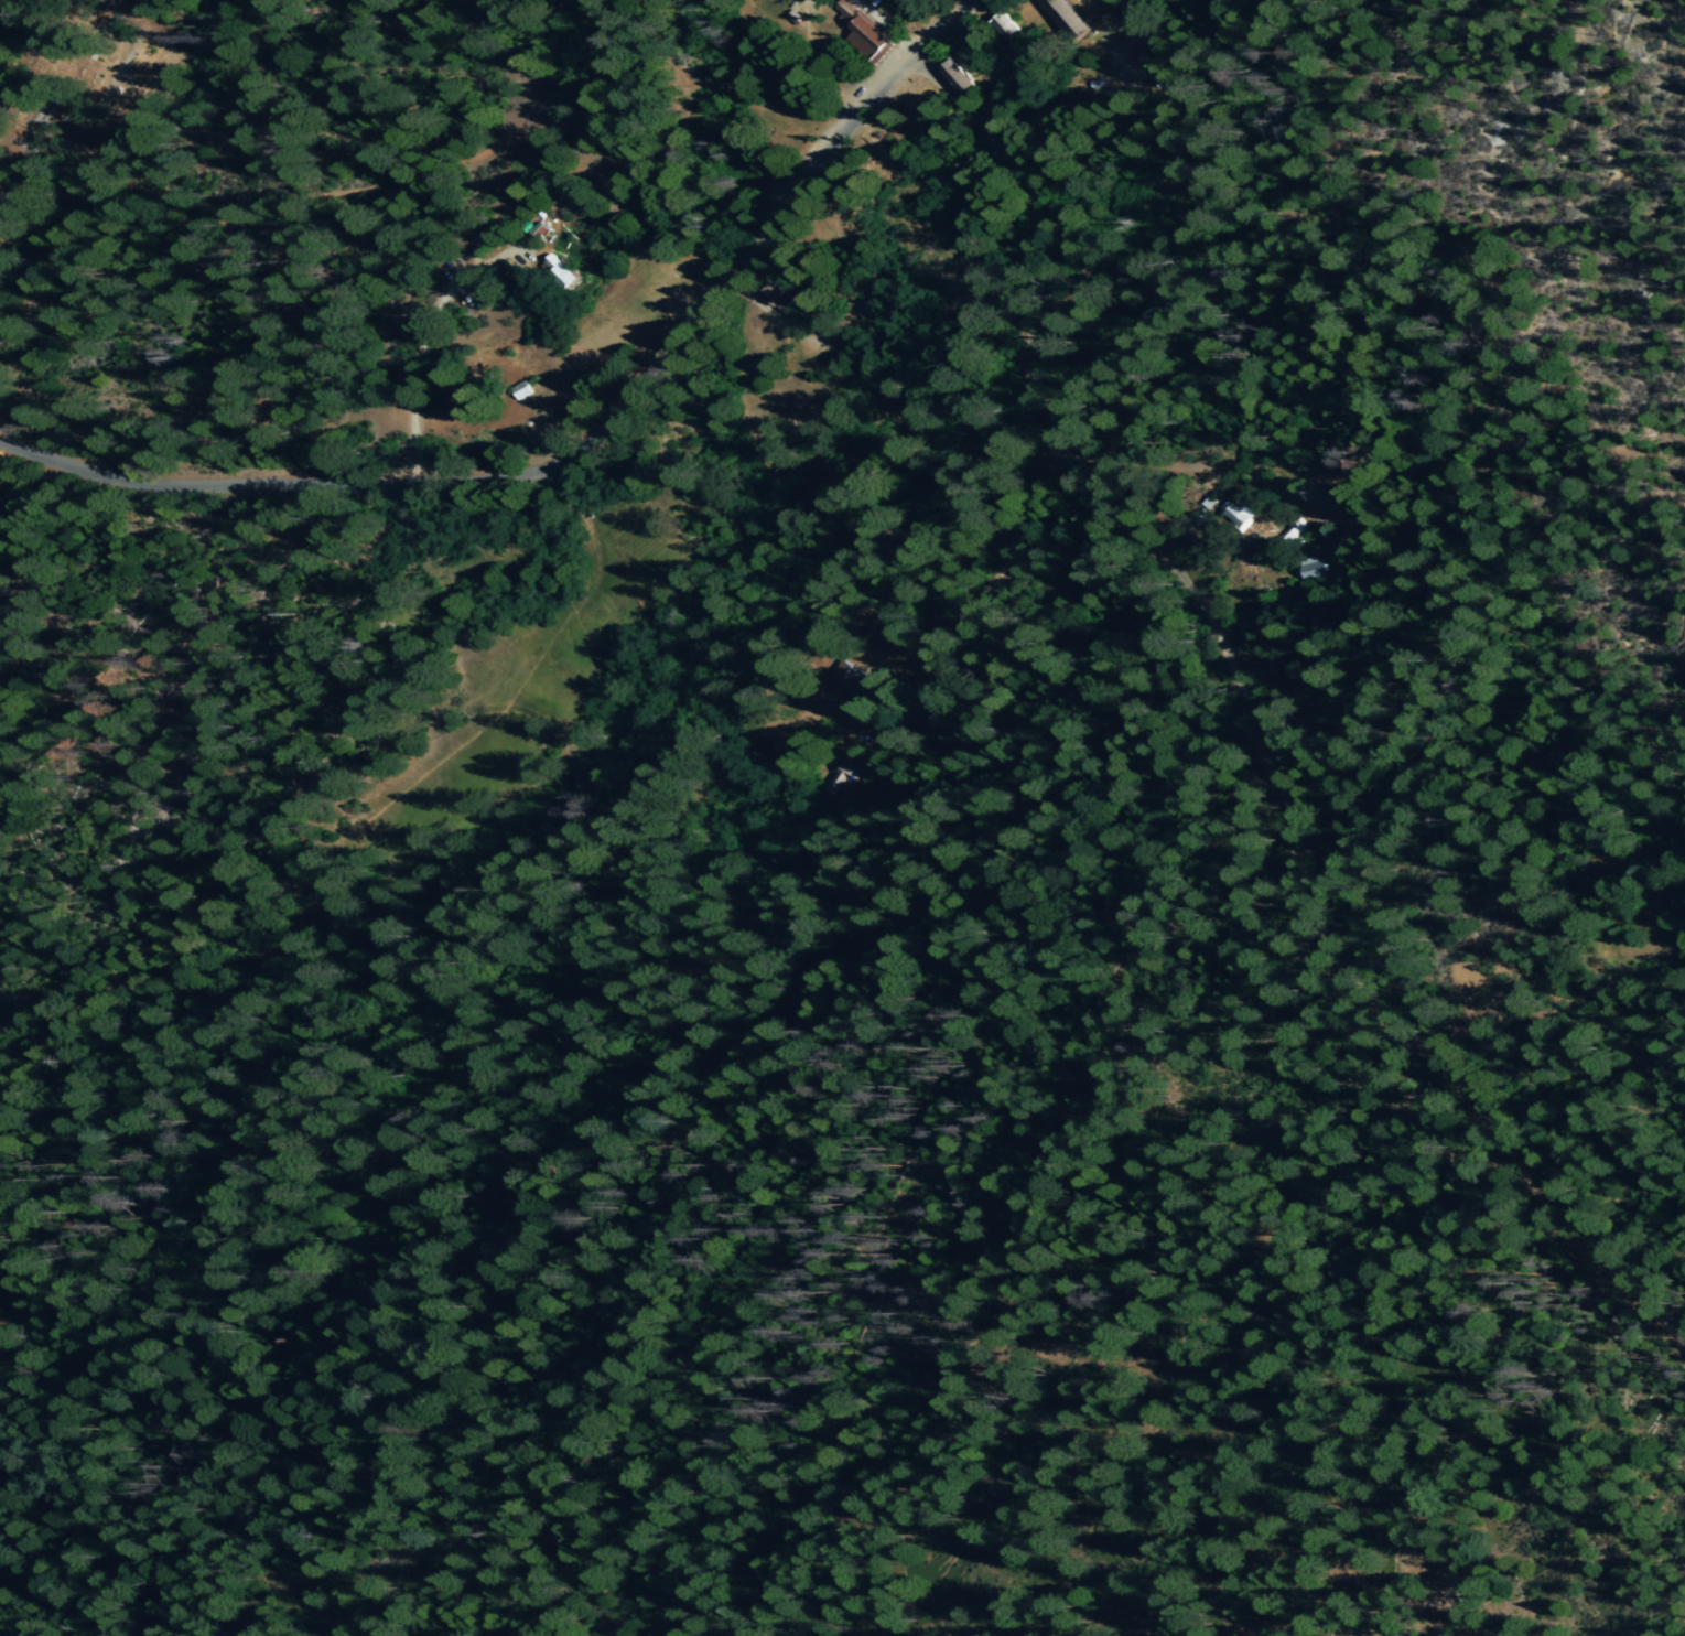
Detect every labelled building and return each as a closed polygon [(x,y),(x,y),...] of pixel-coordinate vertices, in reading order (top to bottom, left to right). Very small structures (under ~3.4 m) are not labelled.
[(880,45),(887,37),(843,0),(836,0),(828,9),(851,29),(843,39),(872,64),(884,49),(880,45)] [(1063,0),(1034,0),(1072,42),(1088,27),(1063,0)] [(935,69),(959,95),(972,83),(947,57),(935,69)] [(534,265),(563,292),(576,278),(548,251),(534,265)] [(513,400),(528,393),(523,380),(507,387),(513,400)] [(1219,512),(1234,526),(1246,514),(1231,500),(1219,512)] [(1298,561),(1302,580),(1324,575),(1320,556),(1298,561)] [(862,674),(838,659),(827,677),(851,692),(862,674)] [(837,784),(849,789),(858,767),(837,759),(823,792),(832,795),(837,784)]
